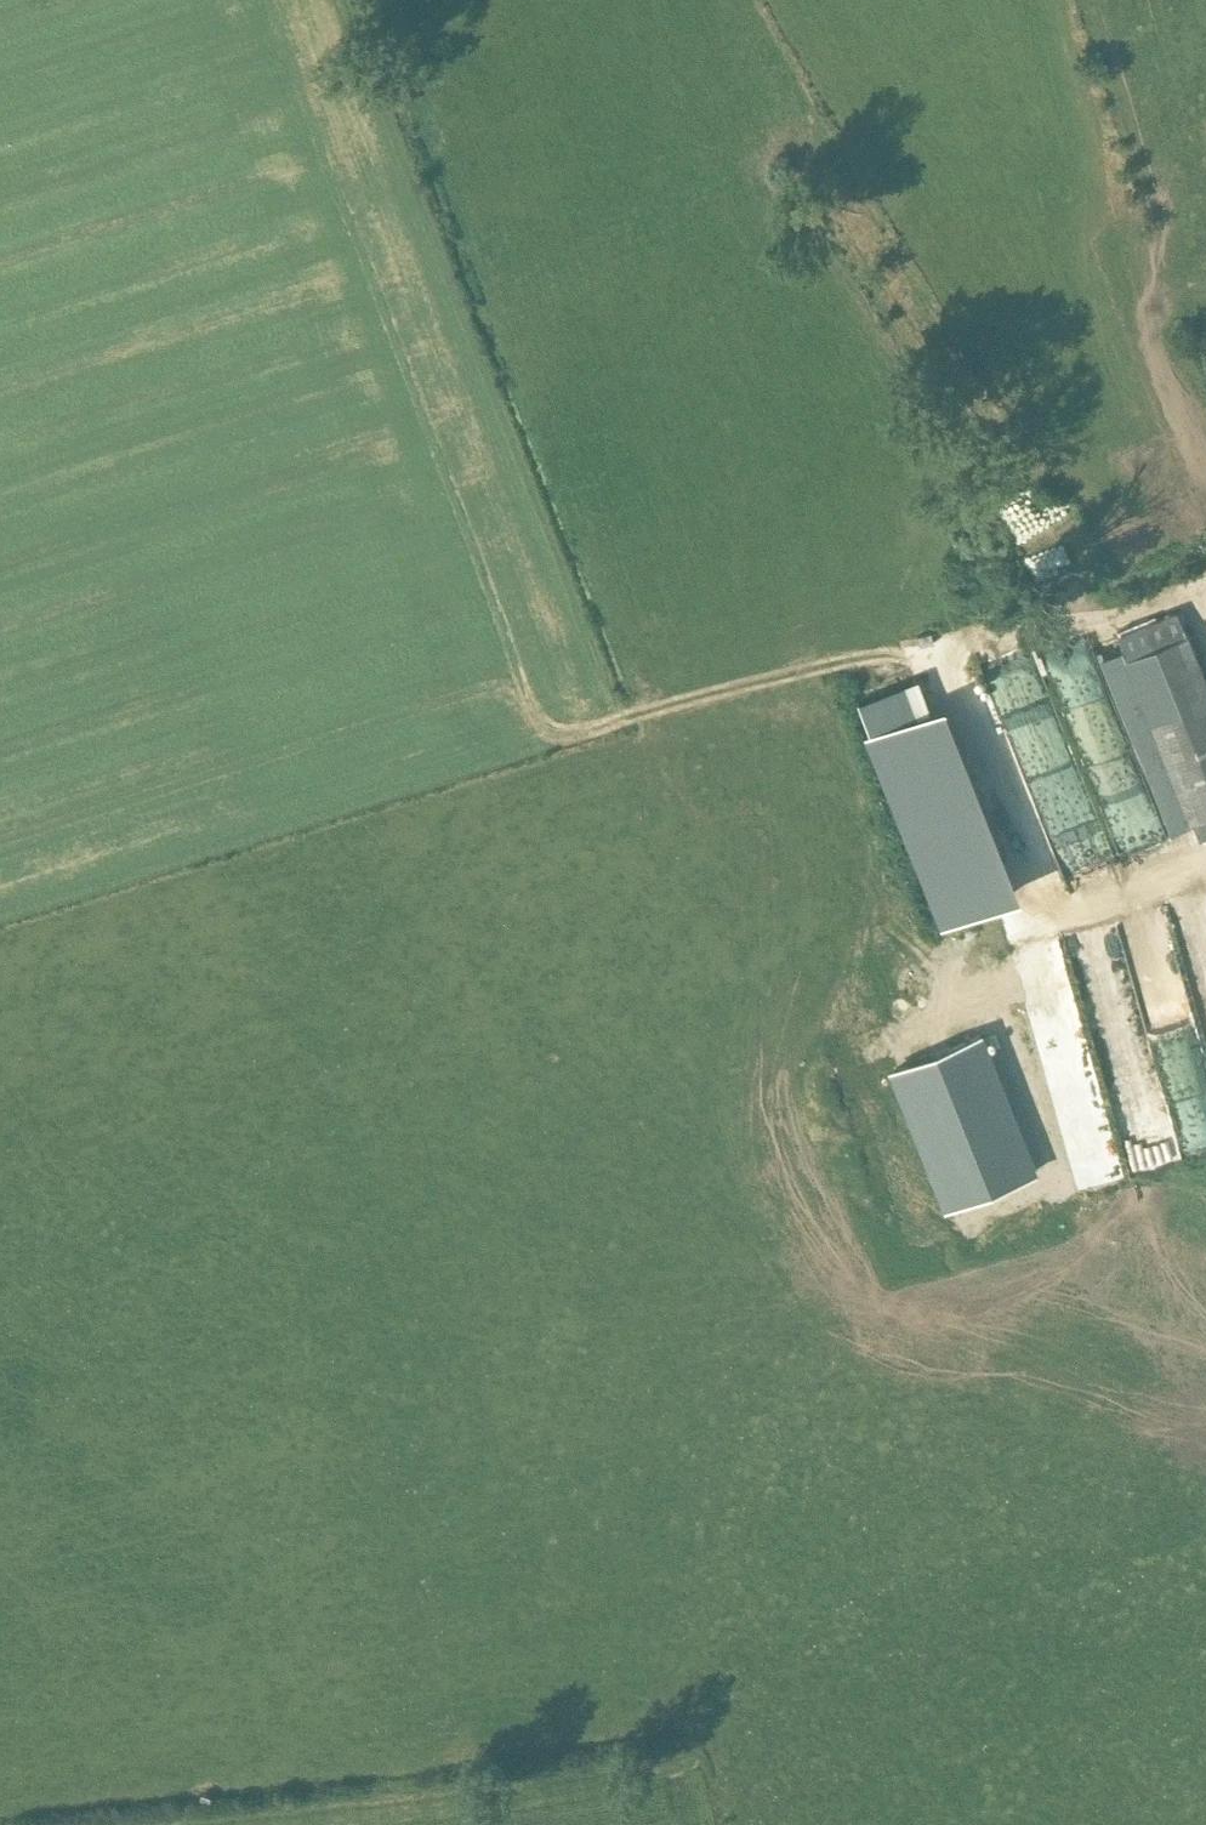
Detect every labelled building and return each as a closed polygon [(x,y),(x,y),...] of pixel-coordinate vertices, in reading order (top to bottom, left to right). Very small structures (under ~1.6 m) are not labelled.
[(1177,613),(1119,636),(1128,658),(1186,635),(1177,613)] [(1128,658),(1192,821),(1205,815),(1205,686),(1186,635),(1128,658)] [(938,924),(1021,894),(952,698),(919,710),(908,677),(857,695),(938,924)] [(1192,821),(1200,839),(1205,836),(1205,815),(1192,821)]
